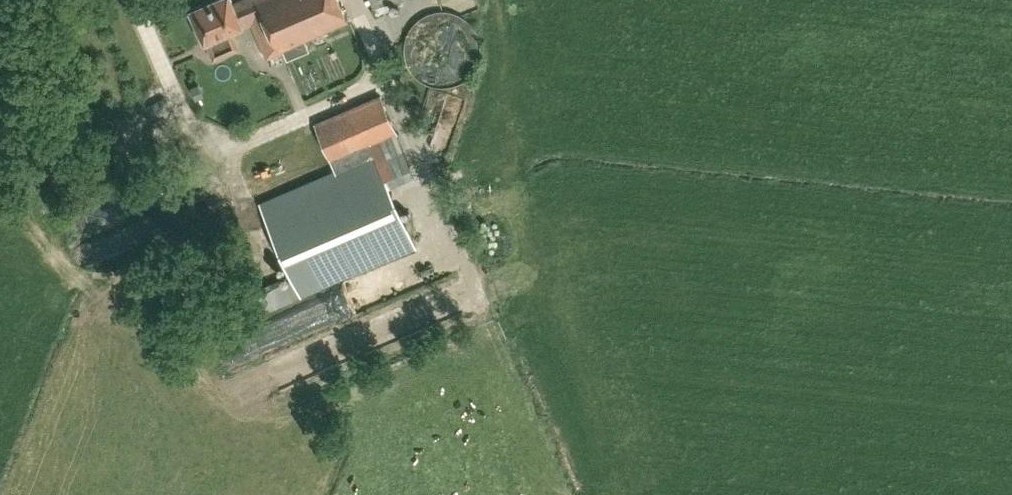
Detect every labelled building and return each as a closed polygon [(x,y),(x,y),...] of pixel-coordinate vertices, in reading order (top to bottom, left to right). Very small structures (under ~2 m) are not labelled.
[(305,39),(348,20),(339,0),(244,0),(235,4),(233,0),(210,0),(191,8),(206,41),(208,40),(215,57),(239,47),(232,29),(254,20),(269,55),(284,48),(289,58),(310,49),(305,39)] [(471,54),(466,11),(436,15),(438,33),(441,32),(443,45),(452,44),(454,56),(471,54)] [(370,145),(398,133),(397,131),(398,131),(382,95),(317,123),(338,170),(262,202),(294,277),(283,282),(280,277),(257,288),(268,312),(302,296),(416,246),(390,186),(370,145)]
